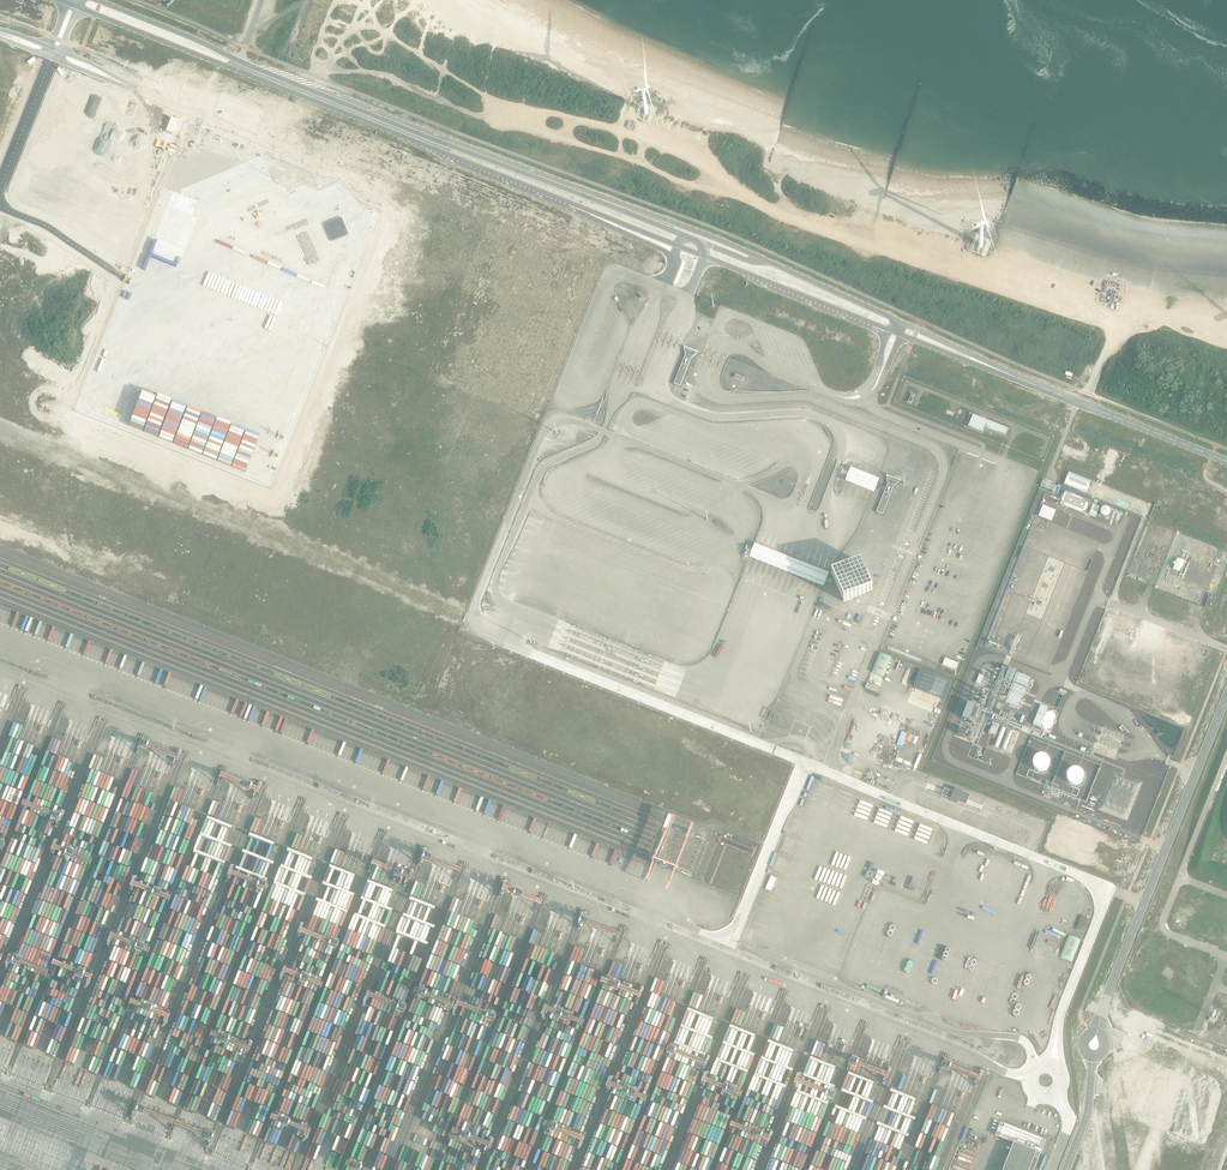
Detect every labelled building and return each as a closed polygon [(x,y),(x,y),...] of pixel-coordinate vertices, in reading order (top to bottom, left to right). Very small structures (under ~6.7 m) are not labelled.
[(198,130),(174,191),(198,201),(222,140),(198,130)] [(341,218),(324,224),(331,241),(348,234),(341,218)] [(698,353),(683,347),(684,356),(673,384),(680,387),(691,358),(698,353)] [(973,414),(968,426),(982,432),(984,427),(1005,436),(1008,428),(973,414)] [(879,479),(849,468),(844,481),(874,492),(879,479)] [(1069,471),(1064,484),(1086,493),(1091,480),(1069,471)] [(901,481),(887,476),(887,484),(876,512),(883,515),(894,487),(901,481)] [(1052,490),(1055,483),(1052,482),(1043,479),(1040,485),(1041,485),(1050,489),(1051,489),(1052,490)] [(1063,497),(1060,503),(1085,513),(1090,501),(1065,491),(1064,492),(1063,497)] [(1038,515),(1052,521),(1056,510),(1043,504),(1038,515)] [(1095,517),(1099,507),(1092,504),(1089,514),(1095,517)] [(1120,520),(1123,511),(1103,504),(1099,515),(1110,518),(1110,517),(1120,520)] [(745,557),(822,587),(828,570),(751,540),(745,557)] [(1177,558),(1173,569),(1180,571),(1181,568),(1182,569),(1185,561),(1177,558)] [(860,562),(832,574),(844,604),(872,592),(860,562)] [(1209,594),(1204,607),(1210,609),(1215,596),(1209,594)] [(879,653),(871,672),(883,677),(891,657),(879,653)] [(956,670),(959,663),(945,658),(942,664),(956,670)] [(920,669),(912,688),(945,701),(952,682),(920,669)] [(1016,672),(1013,681),(1027,687),(1031,678),(1016,672)] [(867,683),(865,687),(875,691),(877,687),(867,683)] [(1019,707),(1026,688),(1012,683),(1005,702),(1019,707)] [(1051,732),(1058,714),(1047,709),(1040,727),(1051,732)] [(995,735),(999,725),(992,722),(988,733),(995,735)] [(916,743),(919,736),(902,730),(897,744),(903,746),(905,739),(916,743)] [(1038,773),(1052,766),(1045,752),(1031,759),(1038,773)] [(46,753),(42,765),(45,766),(46,763),(48,764),(47,768),(51,769),(56,756),(46,753)] [(54,771),(67,775),(71,761),(59,758),(58,760),(60,760),(58,768),(55,767),(54,771)] [(27,775),(29,761),(20,760),(18,774),(27,775)] [(1084,781),(1081,766),(1066,770),(1069,785),(1084,781)] [(96,787),(99,773),(90,770),(87,784),(96,787)] [(822,777),(811,775),(809,786),(811,786),(813,779),(821,781),(822,777)] [(317,788),(351,801),(353,797),(319,784),(317,788)] [(943,788),(941,795),(949,798),(949,800),(956,803),(957,801),(963,804),(966,797),(964,797),(965,795),(962,794),(963,792),(961,791),(954,788),(952,792),(943,788)] [(179,801),(183,790),(179,789),(179,791),(176,791),(174,799),(179,801)] [(932,801),(930,808),(938,809),(940,802),(932,801)] [(1015,810),(995,801),(993,805),(1014,813),(1015,810)] [(167,816),(172,818),(192,818),(195,811),(173,802),(172,802),(167,814),(167,816)] [(132,811),(132,817),(145,817),(145,807),(135,807),(135,811),(132,811)] [(933,832),(929,827),(883,810),(883,815),(888,812),(888,816),(895,818),(892,818),(893,821),(884,827),(893,830),(891,827),(898,827),(897,825),(900,824),(897,824),(897,818),(903,821),(902,821),(905,823),(902,824),(904,828),(906,822),(909,822),(908,825),(911,830),(911,822),(914,822),(915,831),(895,832),(929,844),(933,832)] [(981,862),(983,856),(969,851),(967,856),(981,862)] [(555,878),(533,869),(531,873),(553,882),(555,878)] [(1083,933),(1088,919),(1082,916),(1076,930),(1083,933)] [(1071,962),(1080,940),(1067,934),(1058,957),(1071,962)] [(775,970),(789,976),(791,972),(777,966),(775,970)] [(822,984),(820,988),(842,997),(844,993),(822,984)] [(1125,1034),(1120,1046),(1133,1051),(1138,1039),(1125,1034)] [(1190,1124),(1193,1115),(1165,1104),(1161,1113),(1190,1124)] [(1131,1117),(1143,1121),(1145,1115),(1133,1112),(1131,1117)] [(1003,1169),(1035,1169),(1041,1155),(1039,1154),(1045,1141),(1021,1132),(1022,1131),(1001,1123),(996,1136),(1013,1143),(1003,1169)]
